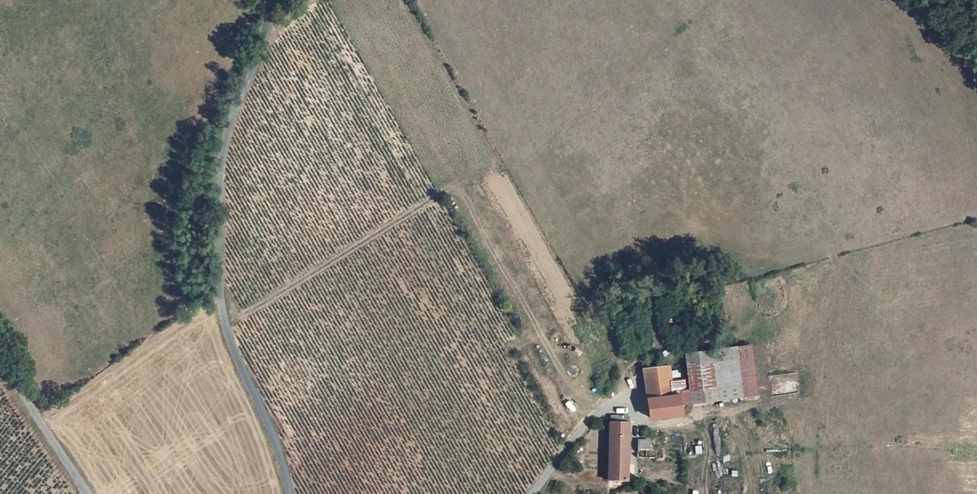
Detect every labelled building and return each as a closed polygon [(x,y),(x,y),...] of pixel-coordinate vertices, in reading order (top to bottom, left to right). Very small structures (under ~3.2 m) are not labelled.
[(686,353),(688,366),(739,360),(740,371),(755,370),(752,345),(686,353)] [(739,360),(688,366),(690,390),(692,403),(758,395),(755,370),(740,371),(739,360)] [(644,369),(652,418),(683,414),(682,404),(681,395),(690,394),(690,390),(688,381),(684,381),(683,373),(678,373),(677,370),(670,371),(669,365),(644,369)] [(690,394),(681,395),(682,404),(692,403),(690,390),(690,394)] [(630,418),(611,417),(609,482),(628,482),(629,460),(630,418)] [(638,442),(638,458),(664,460),(665,451),(651,450),(651,442),(638,442)]
